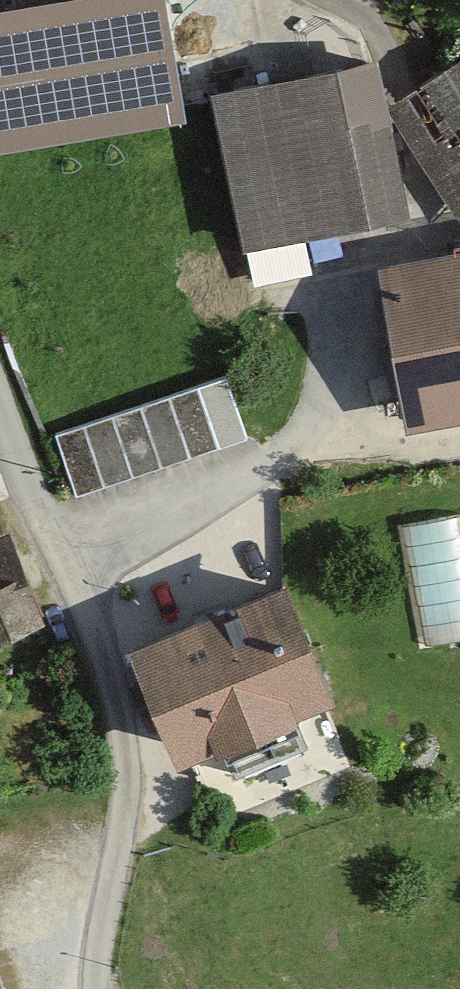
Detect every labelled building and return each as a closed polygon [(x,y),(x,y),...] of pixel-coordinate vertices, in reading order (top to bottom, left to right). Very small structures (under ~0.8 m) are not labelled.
[(0,32),(0,162),(193,131),(173,5),(0,32)] [(382,82),(219,111),(248,275),(411,246),(382,82)] [(408,125),(459,208),(459,88),(408,125)] [(425,439),(459,435),(459,282),(405,289),(425,439)] [(226,380),(55,438),(75,497),(246,439),(226,380)] [(430,640),(459,635),(459,511),(411,519),(430,640)] [(0,528),(0,684),(59,657),(0,528)] [(284,580),(126,649),(180,773),(212,760),(217,771),(301,735),(296,724),(338,705),(284,580)] [(6,954),(0,955),(0,988),(15,988),(6,954)]
